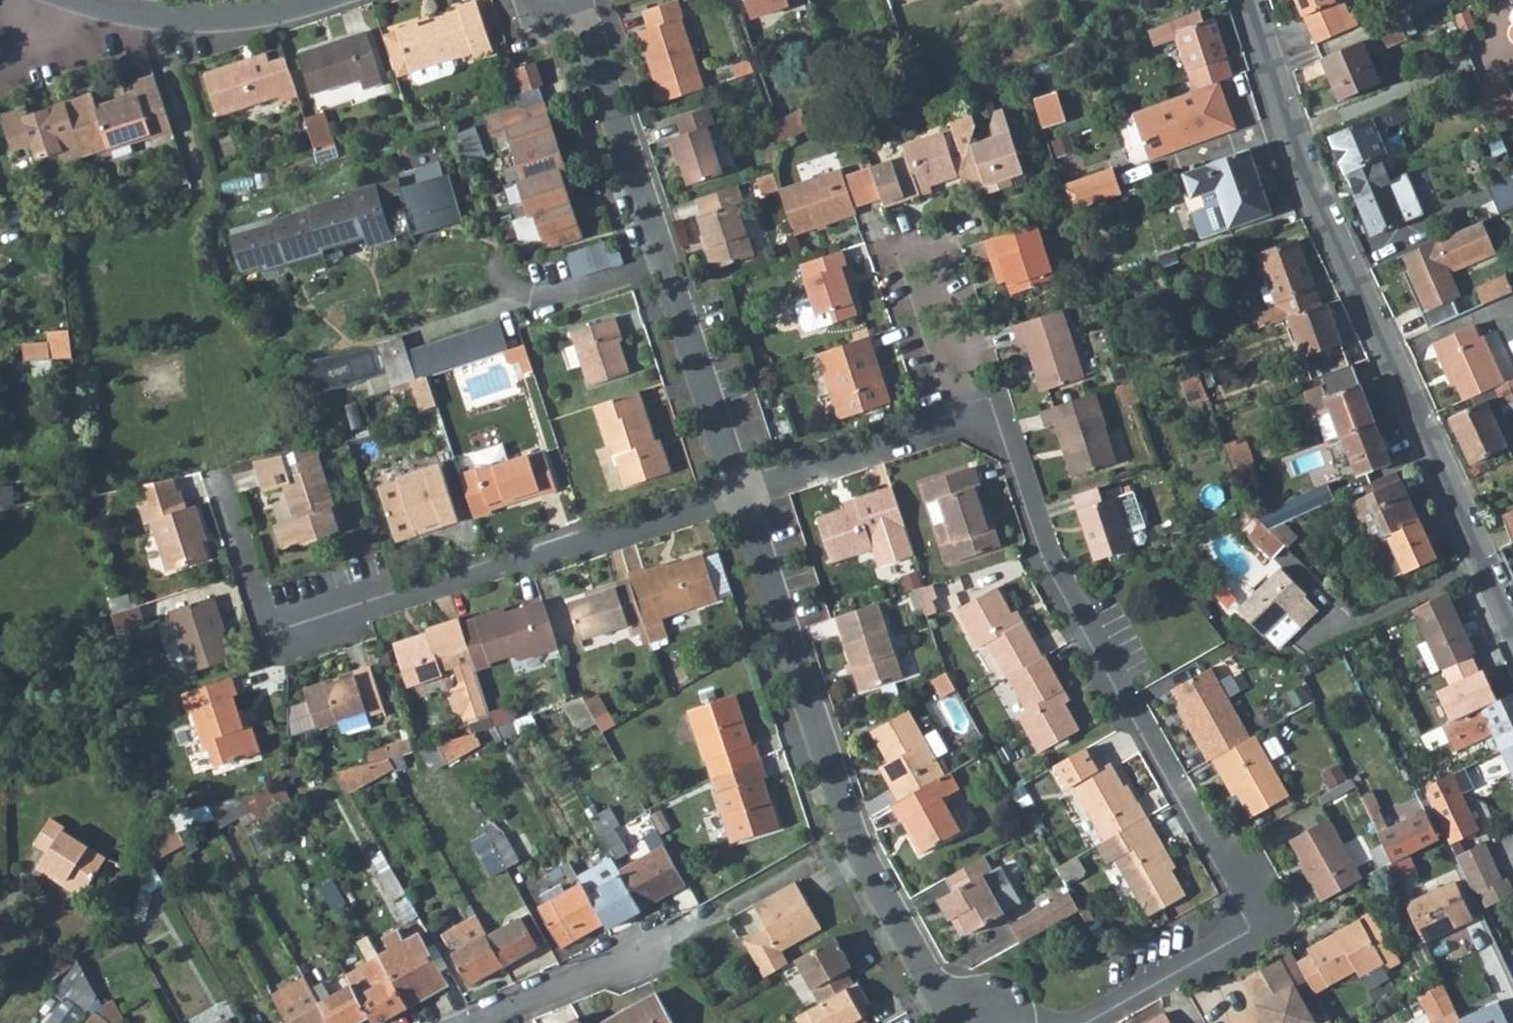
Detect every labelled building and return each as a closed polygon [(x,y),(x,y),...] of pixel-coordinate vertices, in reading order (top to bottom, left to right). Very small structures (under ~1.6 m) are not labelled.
[(394,28),(383,31),(381,36),(394,76),(409,72),(412,71),(415,78),(420,81),(446,74),(450,68),(447,59),(468,52),(470,59),(490,52),(474,0),(471,0),(454,6),(456,13),(417,25),(415,21),(394,28)] [(677,0),(663,0),(638,7),(644,26),(634,29),(652,84),(658,103),(703,89),(696,70),(679,15),(681,14),(677,0)] [(750,19),(802,1),(802,0),(744,0),(750,19)] [(1313,43),(1346,29),(1334,0),(1295,0),(1313,43)] [(1343,0),(1334,0),(1346,29),(1356,25),(1351,13),(1349,14),(1343,0)] [(1479,6),(1463,13),(1470,30),(1486,23),(1479,6)] [(1227,56),(1213,18),(1194,24),(1190,13),(1170,20),(1174,31),(1193,89),(1218,80),(1231,76),(1232,76),(1225,57),(1227,56)] [(1511,27),(1505,30),(1502,33),(1500,36),(1500,40),(1501,42),(1504,44),(1507,46),(1512,45),(1512,27),(1511,27)] [(380,82),(363,29),(295,52),(309,93),(357,78),(360,89),(380,82)] [(1396,45),(1390,31),(1321,60),(1339,103),(1380,85),(1368,57),(1396,45)] [(282,55),(266,60),(263,51),(200,73),(214,117),(273,97),(274,102),(295,96),(282,55)] [(736,78),(753,72),(748,61),(733,66),(736,78)] [(542,87),(535,63),(513,70),(521,93),(540,88),(542,87)] [(169,130),(151,72),(130,79),(132,85),(134,93),(114,100),(113,95),(95,101),(92,91),(63,100),(79,152),(146,130),(148,137),(169,130)] [(1233,128),(1218,80),(1193,89),(1192,89),(1130,111),(1141,143),(1165,135),(1169,149),(1233,128)] [(132,85),(112,92),(113,95),(114,100),(134,93),(132,85)] [(545,105),(540,88),(521,93),(515,95),(519,109),(524,112),(545,105)] [(22,114),(20,106),(0,113),(0,125),(8,149),(26,142),(31,158),(53,151),(57,160),(79,152),(63,100),(22,114)] [(712,120),(707,104),(672,115),(678,131),(670,133),(685,181),(720,169),(705,122),(712,120)] [(555,134),(545,105),(524,112),(519,109),(489,118),(494,136),(508,136),(512,148),(555,134)] [(1404,106),(1387,113),(1328,137),(1355,200),(1389,185),(1387,180),(1378,158),(1387,155),(1376,128),(1393,128),(1411,121),(1404,106)] [(974,180),(976,186),(983,183),(987,193),(1013,185),(1009,174),(1024,169),(1004,107),(993,110),(990,123),(995,137),(970,146),(966,159),(974,180)] [(965,153),(966,159),(970,146),(977,122),(977,121),(973,108),(963,112),(966,119),(954,123),(965,153)] [(332,145),(321,112),(302,118),(312,151),(332,145)] [(773,131),(780,149),(810,135),(801,118),(773,131)] [(475,128),(463,132),(471,161),(483,157),(475,128)] [(931,189),(930,185),(957,176),(951,158),(942,130),(901,144),(904,153),(869,165),(883,206),(931,189)] [(560,168),(565,167),(555,134),(512,148),(499,153),(506,173),(508,172),(512,184),(560,168)] [(1180,172),(1189,196),(1197,193),(1202,207),(1212,233),(1269,213),(1247,149),(1221,157),(1180,172)] [(951,158),(957,176),(960,183),(966,159),(965,153),(951,158)] [(974,180),(966,159),(960,183),(960,184),(974,180)] [(417,167),(422,181),(447,174),(444,160),(417,167)] [(411,230),(412,234),(460,221),(447,174),(422,181),(417,167),(400,172),(404,186),(399,188),(411,230)] [(1119,193),(1110,167),(1058,184),(1067,210),(1119,193)] [(516,218),(570,201),(560,168),(512,184),(504,187),(511,207),(513,206),(516,218)] [(1424,215),(1406,173),(1396,177),(1387,180),(1389,185),(1355,200),(1370,237),(1424,215)] [(1485,185),(1492,201),(1512,192),(1512,173),(1485,185)] [(778,191),(773,174),(754,180),(759,197),(778,191)] [(875,218),(860,175),(781,202),(795,245),(875,218)] [(397,178),(353,190),(354,192),(364,228),(377,224),(381,238),(411,230),(399,188),(397,178)] [(695,198),(701,215),(697,216),(707,247),(704,247),(711,267),(754,253),(738,203),(743,201),(738,185),(695,198)] [(354,192),(309,205),(309,207),(321,251),(338,246),(346,241),(366,236),(364,228),(354,192)] [(516,218),(512,220),(517,236),(550,240),(552,244),(581,235),(570,201),(516,218)] [(309,207),(274,216),(286,258),(299,255),(304,260),(322,256),(321,251),(309,207)] [(1188,212),(1198,238),(1212,233),(1202,207),(1188,212)] [(274,216),(273,215),(229,227),(240,268),(259,263),(262,265),(286,258),(274,216)] [(1006,278),(1011,292),(1053,277),(1036,222),(984,240),(989,255),(998,252),(1006,278)] [(368,242),(381,238),(377,224),(364,228),(366,236),(368,242)] [(1481,224),(1403,257),(1410,272),(1405,274),(1430,328),(1455,317),(1448,303),(1458,298),(1444,270),(1492,249),(1481,224)] [(1277,307),(1258,313),(1261,320),(1263,326),(1288,317),(1317,306),(1294,240),(1258,253),(1277,307)] [(589,247),(585,248),(565,254),(571,273),(595,265),(589,247)] [(839,249),(797,263),(808,298),(796,302),(793,307),(800,328),(804,330),(854,314),(851,302),(844,280),(849,279),(839,249)] [(1163,267),(1177,262),(1172,250),(1159,255),(1163,267)] [(989,255),(998,281),(1006,278),(998,252),(989,255)] [(1479,307),(1511,294),(1504,277),(1471,291),(1479,307)] [(851,302),(856,301),(849,279),(844,280),(851,302)] [(1317,376),(1349,365),(1327,302),(1317,306),(1288,317),(1311,379),(1317,376)] [(1009,327),(1015,347),(1024,344),(1039,390),(1080,377),(1059,311),(1009,327)] [(627,371),(621,352),(615,333),(620,332),(614,315),(570,329),(581,365),(587,384),(627,371)] [(377,342),(391,384),(409,378),(426,373),(501,349),(507,346),(498,320),(406,350),(401,334),(377,342)] [(1253,329),(1263,326),(1261,320),(1251,324),(1253,329)] [(1443,373),(1448,371),(1462,400),(1492,385),(1502,381),(1480,333),(1476,335),(1471,324),(1429,343),(1443,373)] [(47,336),(49,361),(69,360),(66,335),(47,336)] [(888,400),(887,396),(867,335),(814,352),(833,413),(835,418),(888,400)] [(531,367),(522,341),(507,346),(501,349),(506,363),(518,359),(521,369),(521,370),(531,367)] [(31,363),(6,365),(7,381),(33,380),(31,363)] [(1339,433),(1374,420),(1353,364),(1349,365),(1317,376),(1334,420),(1339,433)] [(418,407),(436,401),(426,373),(409,378),(418,407)] [(1186,405),(1203,399),(1195,375),(1178,381),(1186,405)] [(1502,404),(1512,399),(1512,394),(1506,379),(1502,381),(1492,385),(1502,404)] [(1122,406),(1137,401),(1130,381),(1116,386),(1122,406)] [(625,486),(672,470),(665,449),(659,451),(655,439),(638,390),(592,405),(606,447),(611,444),(625,486)] [(1036,412),(1041,427),(1051,424),(1068,475),(1112,462),(1100,425),(1103,424),(1092,394),(1036,412)] [(1507,447),(1485,401),(1450,419),(1471,465),(1507,447)] [(1228,474),(1251,465),(1246,453),(1236,457),(1220,412),(1209,416),(1228,474)] [(1334,420),(1321,424),(1325,438),(1339,433),(1334,420)] [(1355,473),(1388,462),(1374,420),(1339,433),(1325,438),(1327,443),(1342,438),(1355,473)] [(476,464),(488,460),(488,463),(506,457),(500,440),(472,450),(476,464)] [(314,446),(303,449),(290,451),(294,463),(306,459),(317,455),(314,446)] [(476,464),(458,470),(472,515),(487,510),(484,501),(502,495),(514,491),(515,495),(536,488),(538,494),(554,488),(541,448),(525,453),(524,451),(506,457),(488,463),(488,460),(476,464)] [(316,536),(330,532),(338,529),(330,504),(332,503),(317,455),(306,459),(294,463),(297,471),(287,475),(280,454),(250,461),(260,492),(280,485),(290,518),(271,524),(279,547),(296,540),(299,546),(317,540),(316,536)] [(407,468),(408,472),(375,484),(392,538),(454,517),(436,459),(407,468)] [(976,484),(970,465),(963,467),(970,486),(976,484)] [(990,525),(984,527),(978,509),(970,486),(963,467),(914,483),(921,503),(932,500),(940,522),(929,526),(935,546),(947,541),(953,560),(997,545),(990,525)] [(169,480),(138,487),(143,501),(173,491),(169,480)] [(911,545),(891,481),(852,494),(855,502),(843,506),(813,515),(828,559),(858,550),(864,568),(901,556),(898,549),(911,545)] [(1147,527),(1134,481),(1104,490),(1106,496),(1122,492),(1133,531),(1147,527)] [(1351,504),(1367,541),(1417,518),(1400,481),(1351,504)] [(1285,520),(1334,498),(1327,482),(1250,518),(1257,524),(1264,530),(1285,520)] [(181,505),(176,490),(173,491),(143,501),(134,503),(140,520),(147,518),(162,567),(203,554),(198,538),(202,537),(191,502),(181,505)] [(504,500),(515,496),(515,495),(514,491),(502,495),(504,500)] [(852,494),(841,498),(843,506),(855,502),(852,494)] [(1127,548),(1111,497),(1073,510),(1090,560),(1127,548)] [(990,525),(984,506),(978,509),(984,527),(990,525)] [(1503,517),(1512,541),(1512,513),(1503,517)] [(1385,580),(1435,557),(1417,518),(1367,541),(1385,580)] [(1282,546),(1297,538),(1285,520),(1264,530),(1282,546)] [(1270,558),(1282,546),(1264,530),(1257,524),(1246,537),(1270,558)] [(935,546),(941,564),(953,560),(947,541),(935,546)] [(624,570),(625,574),(642,625),(661,618),(660,613),(714,595),(700,549),(643,568),(642,564),(624,570)] [(1306,594),(1281,567),(1239,609),(1264,635),(1286,613),(1300,627),(1318,610),(1305,595),(1306,594)] [(625,574),(595,583),(596,589),(565,599),(578,635),(623,621),(628,633),(643,628),(642,625),(625,574)] [(972,647),(981,642),(1002,680),(1041,657),(1019,620),(1014,624),(1007,612),(993,586),(951,611),(972,647)] [(1413,609),(1428,642),(1416,647),(1429,677),(1476,654),(1446,591),(1413,609)] [(223,627),(211,593),(165,609),(186,668),(229,655),(219,628),(223,627)] [(109,608),(113,624),(145,614),(140,598),(109,608)] [(540,598),(501,611),(500,606),(473,615),(473,616),(457,621),(472,665),(487,661),(486,657),(513,648),(515,655),(554,643),(540,598)] [(851,671),(857,688),(901,674),(877,602),(833,616),(848,661),(851,671)] [(1007,612),(1014,624),(1019,620),(1013,609),(1007,612)] [(406,684),(420,679),(440,672),(439,667),(447,664),(453,682),(450,683),(451,686),(447,694),(451,707),(459,711),(461,716),(486,708),(472,665),(457,621),(455,614),(423,624),(425,629),(406,635),(391,640),(406,684)] [(1060,703),(1053,690),(1059,688),(1041,657),(1002,680),(1019,710),(1011,715),(1034,753),(1076,729),(1060,703)] [(848,661),(842,664),(845,673),(851,671),(848,661)] [(1449,699),(1458,717),(1512,693),(1512,675),(1506,661),(1480,673),(1484,682),(1449,699)] [(379,703),(365,662),(348,668),(349,670),(322,678),(322,677),(299,685),(304,700),(285,706),(284,733),(312,723),(313,725),(338,717),(362,708),(364,713),(380,707),(379,703)] [(1246,741),(1206,668),(1166,691),(1183,720),(1179,721),(1204,764),(1210,761),(1246,741)] [(955,691),(945,672),(929,681),(939,699),(955,691)] [(179,691),(185,708),(190,706),(203,746),(206,745),(212,761),(256,746),(248,721),(241,724),(230,692),(236,690),(231,673),(179,691)] [(1060,703),(1066,700),(1059,688),(1053,690),(1060,703)] [(733,693),(687,707),(711,780),(759,753),(755,740),(749,742),(733,693)] [(1512,746),(1512,693),(1458,717),(1419,735),(1426,751),(1447,741),(1451,750),(1490,732),(1495,744),(1491,745),(1495,754),(1501,752),(1512,746)] [(560,703),(575,730),(595,719),(581,695),(573,699),(560,703)] [(944,774),(907,707),(868,730),(885,760),(878,763),(898,800),(944,774)] [(362,708),(338,717),(341,726),(346,728),(366,721),(364,713),(362,708)] [(532,712),(518,717),(494,724),(501,737),(539,724),(532,712)] [(445,760),(485,739),(479,728),(441,740),(440,740),(435,742),(445,760)] [(406,736),(386,743),(390,755),(411,749),(406,736)] [(1210,761),(1221,779),(1225,777),(1248,817),(1287,795),(1254,737),(1246,741),(1210,761)] [(1512,777),(1512,746),(1501,752),(1512,777)] [(1129,806),(1105,763),(1093,769),(1082,750),(1050,768),(1062,788),(1067,785),(1100,843),(1144,818),(1134,803),(1129,806)] [(760,775),(766,773),(759,753),(711,780),(730,837),(776,824),(760,775)] [(349,790),(393,767),(387,756),(337,769),(349,790)] [(898,818),(903,815),(912,831),(907,834),(917,852),(959,828),(941,794),(958,785),(950,771),(944,774),(898,800),(890,805),(898,818)] [(1459,839),(1477,831),(1451,775),(1422,789),(1455,858),(1465,853),(1459,839)] [(260,822),(274,814),(270,807),(289,795),(282,783),(243,793),(251,807),(260,822)] [(218,825),(251,807),(243,793),(217,799),(205,802),(214,817),(218,825)] [(1402,858),(1438,842),(1424,813),(1387,830),(1371,793),(1361,798),(1381,845),(1389,864),(1402,858)] [(194,805),(182,807),(166,811),(177,830),(214,817),(205,802),(194,805)] [(617,823),(607,806),(589,816),(599,834),(617,823)] [(166,811),(155,814),(148,844),(177,830),(166,811)] [(45,850),(36,864),(35,867),(78,893),(104,853),(86,843),(60,827),(63,822),(48,813),(30,842),(45,850)] [(912,831),(903,815),(898,818),(907,834),(912,831)] [(625,818),(617,823),(599,834),(610,853),(613,860),(626,852),(624,849),(637,841),(625,818)] [(1299,861),(1296,863),(1319,903),(1361,880),(1326,819),(1288,841),(1299,861)] [(657,830),(637,841),(624,849),(626,852),(613,860),(619,870),(664,844),(657,830)] [(1161,848),(1152,833),(1108,859),(1142,917),(1181,894),(1155,851),(1161,848)] [(519,863),(504,836),(491,844),(505,870),(519,863)] [(1455,858),(1474,898),(1479,895),(1486,909),(1512,896),(1512,892),(1507,880),(1503,882),(1485,843),(1465,853),(1455,858)] [(479,850),(494,876),(505,870),(491,844),(479,850)] [(640,909),(686,883),(664,844),(619,870),(621,875),(640,909)] [(1384,867),(1389,864),(1381,845),(1368,853),(1377,870),(1384,867)] [(395,901),(407,894),(382,849),(370,856),(395,901)] [(610,853),(588,866),(600,887),(604,885),(621,875),(619,870),(613,860),(610,853)] [(160,883),(145,856),(130,919),(143,923),(150,890),(160,883)] [(943,879),(950,890),(935,898),(947,919),(956,913),(966,931),(1003,911),(1002,909),(1020,899),(1000,862),(991,867),(985,856),(943,879)] [(1414,902),(1409,891),(1415,889),(1402,858),(1389,864),(1384,867),(1403,907),(1414,902)] [(640,909),(621,875),(604,885),(609,894),(592,903),(604,924),(606,929),(640,909)] [(820,928),(794,882),(753,906),(766,929),(743,941),(762,976),(786,964),(779,950),(820,928)] [(582,885),(538,908),(559,948),(604,924),(592,903),(587,894),(582,885)] [(604,885),(600,887),(587,894),(592,903),(609,894),(604,885)] [(1469,923),(1452,885),(1414,902),(1403,907),(1420,945),(1421,945),(1469,923)] [(1077,909),(1067,892),(1009,925),(1019,942),(1077,909)] [(475,914),(441,932),(470,985),(504,967),(486,936),(475,914)] [(504,967),(538,949),(521,917),(486,936),(504,967)] [(1361,926),(1357,919),(1305,950),(1308,956),(1326,986),(1353,971),(1356,977),(1394,955),(1374,919),(1361,926)] [(384,938),(391,950),(381,956),(409,1005),(446,985),(418,934),(403,943),(396,931),(384,938)] [(841,959),(830,939),(790,961),(814,1005),(849,986),(841,972),(835,962),(841,959)] [(380,985),(359,996),(370,1017),(374,1022),(377,1022),(409,1005),(381,956),(368,964),(380,985)] [(1308,956),(1294,964),(1312,994),(1326,986),(1308,956)] [(835,962),(841,972),(847,968),(841,959),(835,962)] [(1276,962),(1247,979),(1260,1001),(1252,1005),(1256,1012),(1237,1022),(1310,1022),(1311,1022),(1276,962)] [(319,1002),(304,976),(286,987),(288,991),(273,1000),(286,1022),(330,1022),(319,1002)] [(1247,979),(1239,984),(1252,1005),(1260,1001),(1247,979)] [(351,983),(319,1002),(330,1022),(360,1022),(370,1017),(359,996),(351,983)] [(853,984),(849,986),(814,1005),(792,1017),(795,1022),(860,1022),(858,1019),(854,1011),(859,1008),(864,1005),(853,984)] [(1448,1003),(1439,985),(1414,998),(1424,1016),(1448,1003)] [(655,994),(603,1022),(672,1022),(655,994)] [(112,996),(101,1003),(112,1022),(117,1022),(124,1019),(112,996)] [(1456,1020),(1457,1022),(1505,1022),(1496,1003),(1456,1020)] [(1224,1022),(1237,1022),(1256,1012),(1252,1005),(1224,1022)] [(859,1008),(854,1011),(858,1019),(863,1015),(859,1008)] [(1456,1020),(1452,1011),(1431,1022),(1457,1022),(1456,1020)] [(1162,1013),(1144,1022),(1168,1022),(1162,1013)]
